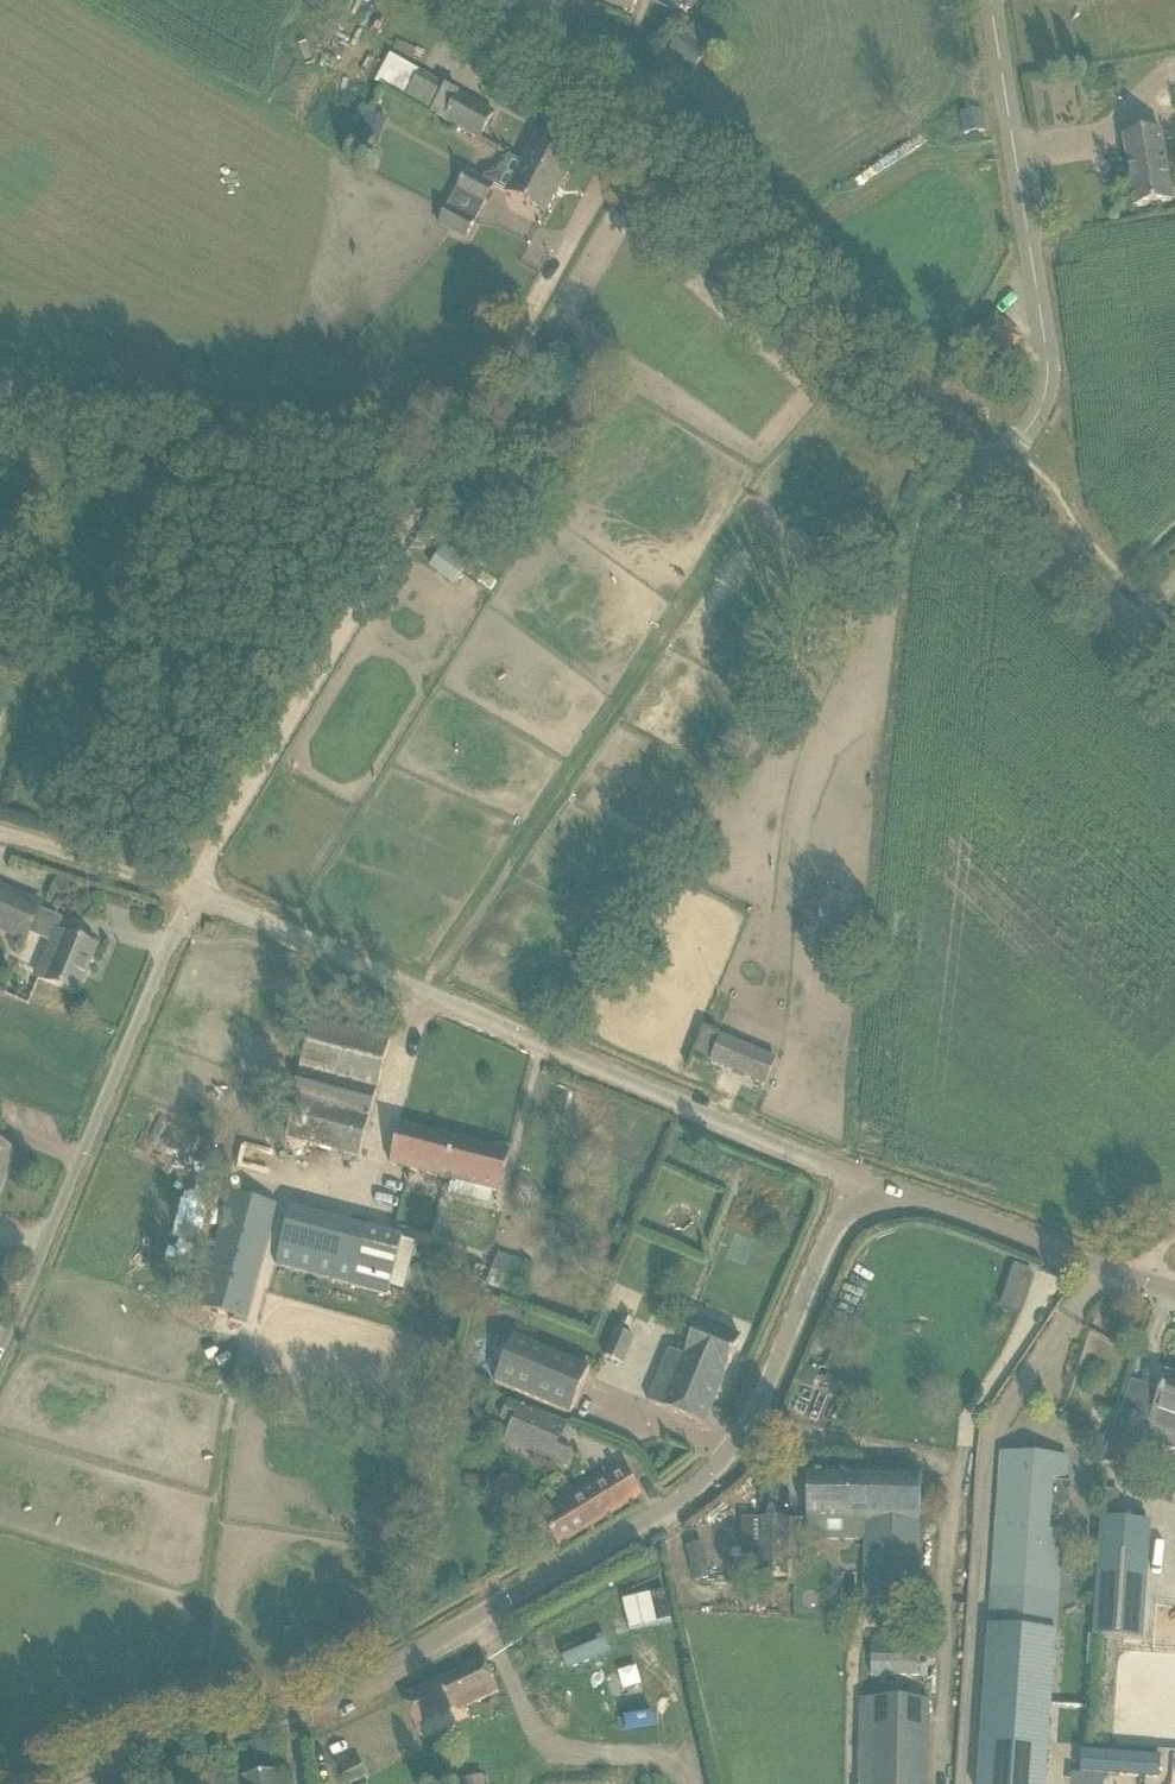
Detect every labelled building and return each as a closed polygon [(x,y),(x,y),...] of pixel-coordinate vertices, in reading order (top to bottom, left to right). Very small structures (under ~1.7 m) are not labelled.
[(632,13),(637,0),(597,0),(632,13)] [(710,63),(720,54),(688,22),(678,32),(683,37),(670,50),(693,72),(706,59),(710,63)] [(493,113),(460,95),(457,93),(442,119),(479,139),(493,113)] [(373,160),(387,119),(364,110),(350,151),(373,160)] [(960,113),(963,134),(985,131),(981,110),(960,113)] [(562,183),(578,153),(538,132),(522,162),(562,183)] [(1134,208),(1172,202),(1161,133),(1123,138),(1134,208)] [(546,214),(562,183),(522,162),(506,193),(546,214)] [(483,205),(493,186),(466,171),(456,191),(483,205)] [(466,239),(475,222),(447,207),(438,224),(466,239)] [(0,888),(0,932),(26,943),(41,905),(0,888)] [(77,994),(96,948),(57,932),(38,978),(77,994)] [(353,1165),(386,1039),(308,1019),(275,1145),(353,1165)] [(721,1035),(720,1038),(705,1031),(694,1056),(710,1063),(709,1064),(765,1088),(777,1059),(721,1035)] [(500,1193),(510,1153),(401,1124),(390,1165),(500,1193)] [(13,1150),(0,1145),(0,1182),(13,1150)] [(184,1187),(173,1230),(203,1238),(214,1194),(184,1187)] [(278,1206),(247,1197),(230,1193),(199,1308),(247,1320),(278,1206)] [(403,1235),(366,1226),(350,1286),(387,1295),(403,1235)] [(704,1426),(741,1338),(699,1321),(684,1356),(670,1350),(648,1403),(704,1426)] [(626,1362),(636,1335),(619,1328),(608,1354),(626,1362)] [(570,1416),(590,1368),(514,1337),(494,1383),(570,1416)] [(1103,1462),(1131,1472),(1148,1423),(1174,1433),(1174,1377),(1167,1374),(1160,1393),(1132,1383),(1122,1412),(1121,1411),(1103,1462)] [(565,1425),(543,1416),(508,1402),(499,1423),(510,1427),(503,1444),(565,1470),(573,1451),(557,1445),(565,1425)] [(1067,1459),(1001,1455),(976,1783),(1045,1783),(1063,1532),(1068,1532),(1072,1482),(1066,1481),(1067,1459)] [(559,1545),(640,1496),(622,1467),(541,1516),(559,1545)] [(506,1498),(520,1489),(509,1473),(495,1481),(506,1498)] [(923,1601),(922,1473),(807,1473),(807,1520),(807,1535),(820,1535),(820,1541),(866,1541),(867,1601),(923,1601)] [(787,1577),(788,1519),(759,1519),(759,1577),(787,1577)] [(1101,1519),(1093,1636),(1142,1639),(1150,1522),(1101,1519)] [(483,1661),(402,1699),(421,1737),(422,1737),(416,1724),(464,1701),(471,1715),(521,1691),(523,1695),(551,1682),(544,1667),(545,1667),(543,1663),(542,1663),(527,1632),(502,1644),(502,1646),(497,1648),(493,1647),(487,1650),(486,1653),(480,1656),(483,1661)] [(870,1640),(870,1677),(872,1677),(919,1677),(919,1640),(870,1640)] [(566,1674),(616,1655),(611,1642),(560,1661),(566,1674)] [(925,1698),(858,1697),(857,1760),(843,1759),(842,1783),(923,1783),(925,1698)] [(1085,1753),(1083,1775),(1162,1782),(1163,1759),(1085,1753)] [(277,1772),(245,1778),(246,1783),(279,1783),(277,1772)] [(484,1775),(460,1779),(461,1783),(485,1783),(484,1775)]
